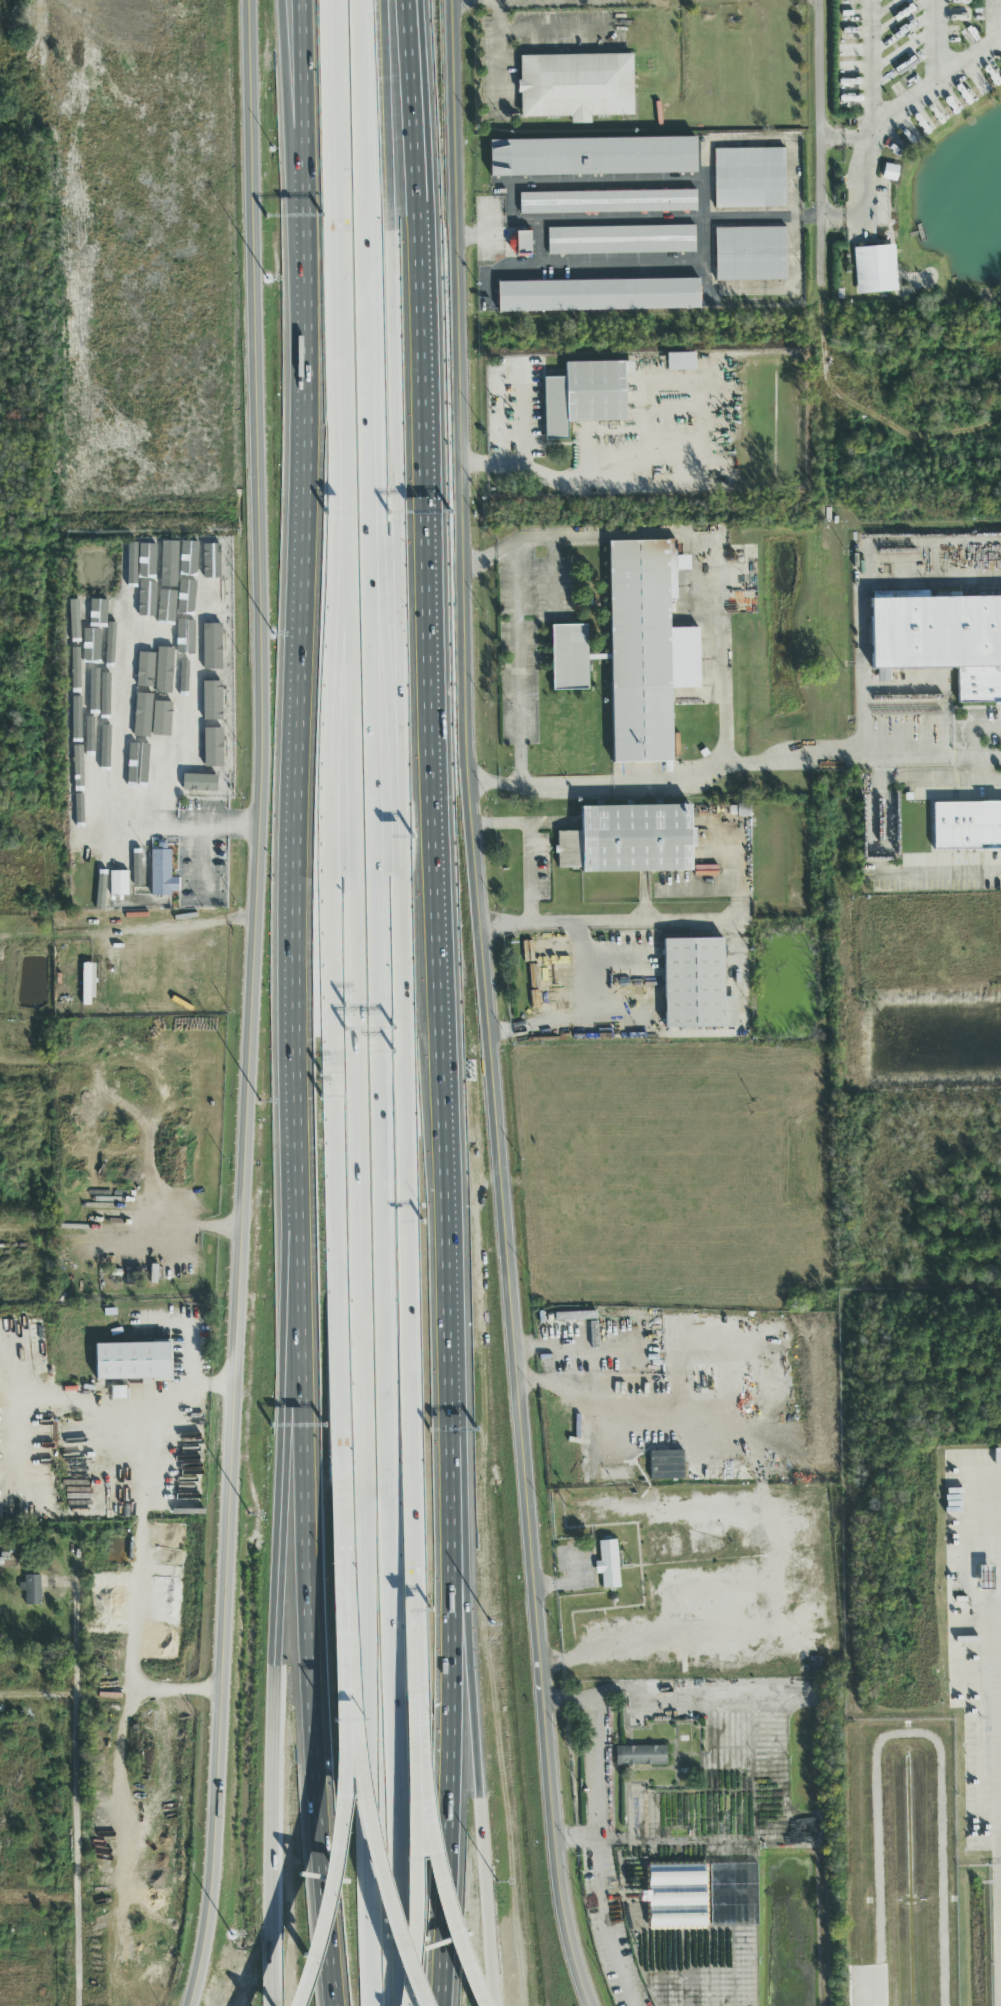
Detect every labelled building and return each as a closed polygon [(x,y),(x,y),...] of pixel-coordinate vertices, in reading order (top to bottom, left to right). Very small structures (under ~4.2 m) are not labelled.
[(634,54),(520,56),(521,118),(570,117),(570,124),(590,123),(590,116),(635,116),(634,54)] [(697,137),(491,140),(492,176),(698,173),(697,137)] [(715,208),(786,208),(786,149),(715,149),(715,208)] [(520,193),(521,213),(696,211),(696,191),(520,193)] [(549,254),(695,253),(695,226),(548,227),(549,254)] [(787,228),(716,228),(716,281),(787,281),(787,228)] [(531,232),(510,232),(511,255),(531,254),(531,232)] [(896,293),(894,246),(854,249),(856,295),(896,293)] [(499,282),(500,311),(701,309),(701,279),(499,282)] [(666,354),(667,372),(694,371),(694,353),(666,354)] [(565,362),(565,377),(545,378),(546,439),(568,438),(568,422),(628,421),(627,361),(565,362)] [(701,627),(671,628),(671,600),(677,599),(676,540),(609,541),(613,763),(675,762),(673,689),(702,688),(701,627)] [(137,545),(127,545),(128,586),(137,586),(137,545)] [(179,591),(181,545),(164,545),(163,591),(179,591)] [(142,582),(159,582),(159,546),(142,546),(142,582)] [(199,548),(182,548),(181,582),(198,582),(199,548)] [(202,613),(221,613),(221,572),(202,572),(202,613)] [(198,586),(190,586),(190,609),(197,609),(198,586)] [(165,627),(166,595),(149,594),(147,626),(165,627)] [(875,670),(959,668),(960,704),(1000,703),(1000,597),(874,599),(875,670)] [(126,599),(116,599),(115,642),(125,642),(126,599)] [(101,644),(110,644),(111,602),(102,601),(101,644)] [(184,606),(167,606),(166,639),(183,639),(184,606)] [(221,624),(204,624),(205,661),(222,661),(221,624)] [(588,689),(588,625),(553,625),(553,689),(588,689)] [(203,643),(186,643),(185,674),(203,674),(203,643)] [(137,688),(153,688),(154,654),(138,653),(137,688)] [(182,722),(192,722),(192,683),(182,683),(182,722)] [(203,721),(222,721),(221,683),(202,683),(203,721)] [(178,705),(162,705),(161,746),(177,747),(178,705)] [(223,729),(204,729),(203,768),(222,768),(223,729)] [(132,762),(166,763),(166,747),(132,745),(132,762)] [(182,792),(216,793),(217,776),(183,775),(182,792)] [(929,804),(1000,802),(1000,847),(930,849),(929,804)] [(585,872),(694,872),(694,806),(584,807),(584,832),(558,832),(558,868),(585,868),(585,872)] [(737,817),(749,817),(749,806),(730,806),(730,811),(737,811),(737,817)] [(170,848),(151,847),(150,895),(178,896),(178,879),(169,879),(170,848)] [(107,894),(108,869),(100,868),(99,893),(107,894)] [(127,896),(128,873),(110,873),(110,896),(127,896)] [(666,1028),(740,1027),(739,998),(726,998),(726,939),(665,939),(666,1028)] [(94,965),(82,965),(82,1006),(94,1007),(94,965)] [(596,1320),(596,1312),(555,1314),(555,1322),(596,1320)] [(172,1344),(98,1344),(98,1381),(172,1381),(172,1344)] [(111,1400),(124,1400),(125,1387),(111,1387),(111,1400)] [(649,1452),(650,1481),(684,1480),(683,1451),(649,1452)] [(635,1467),(600,1468),(600,1481),(635,1481),(635,1467)] [(599,1542),(600,1563),(595,1563),(595,1575),(601,1574),(602,1590),(619,1589),(617,1541),(599,1542)] [(40,1576),(21,1576),(22,1592),(25,1592),(25,1606),(41,1606),(40,1576)] [(615,1767),(666,1766),(666,1746),(615,1748),(615,1767)] [(758,1864),(649,1865),(650,1928),(759,1926),(758,1864)]
